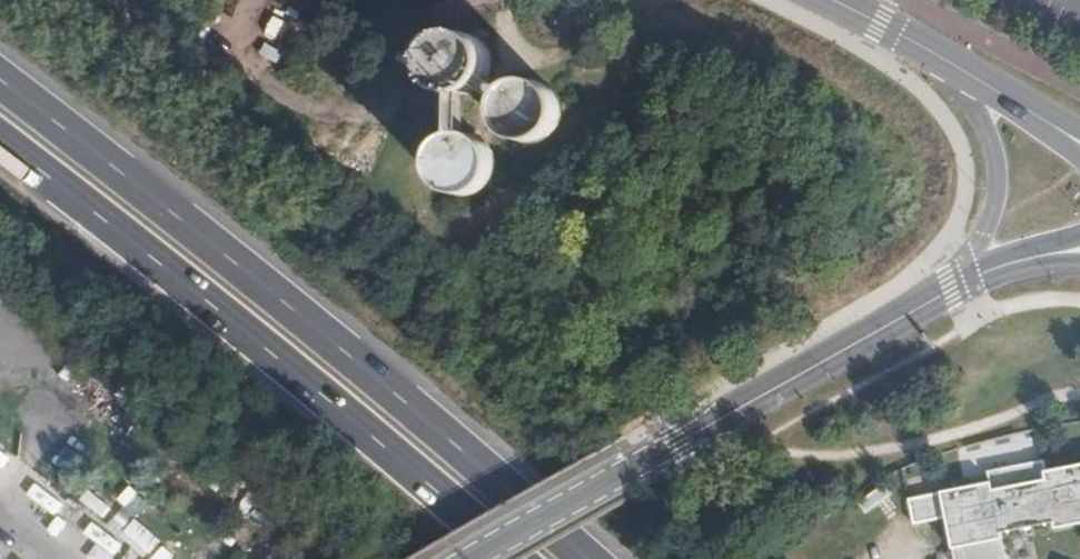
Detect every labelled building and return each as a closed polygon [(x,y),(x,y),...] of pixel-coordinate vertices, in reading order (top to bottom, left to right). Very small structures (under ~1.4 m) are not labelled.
[(449,91),(456,93),(464,94),(469,92),(478,89),(482,85),(488,77),(491,69),(491,59),(489,50),(483,41),(475,36),(465,32),(454,33),(447,35),(438,41),(433,48),(430,56),(430,68),(433,75),(437,83),(443,88),(449,91)] [(508,91),(488,77),(482,85),(502,100),(508,91)] [(514,86),(508,91),(502,100),(501,107),(501,116),(504,125),(510,132),(516,137),(521,139),(530,141),(538,140),(545,137),(551,133),(556,126),(559,116),(560,107),(557,98),(552,91),(545,85),(536,82),(522,82),(514,86)] [(456,93),(456,135),(468,134),(469,92),(464,94),(456,93)] [(468,134),(456,135),(447,139),(440,145),(435,153),(433,162),(434,172),(436,179),(441,187),(449,192),(457,195),(464,196),(469,195),(476,193),(483,188),(487,184),(492,177),(494,171),(494,161),(491,153),(484,142),(477,137),(468,134)] [(909,499),(914,524),(946,518),(954,558),(1006,558),(1000,532),(1054,522),(1055,527),(1079,522),(1079,465),(1048,471),(1045,460),(989,471),(991,483),(909,499)] [(905,495),(941,492),(940,475),(904,478),(905,495)]
